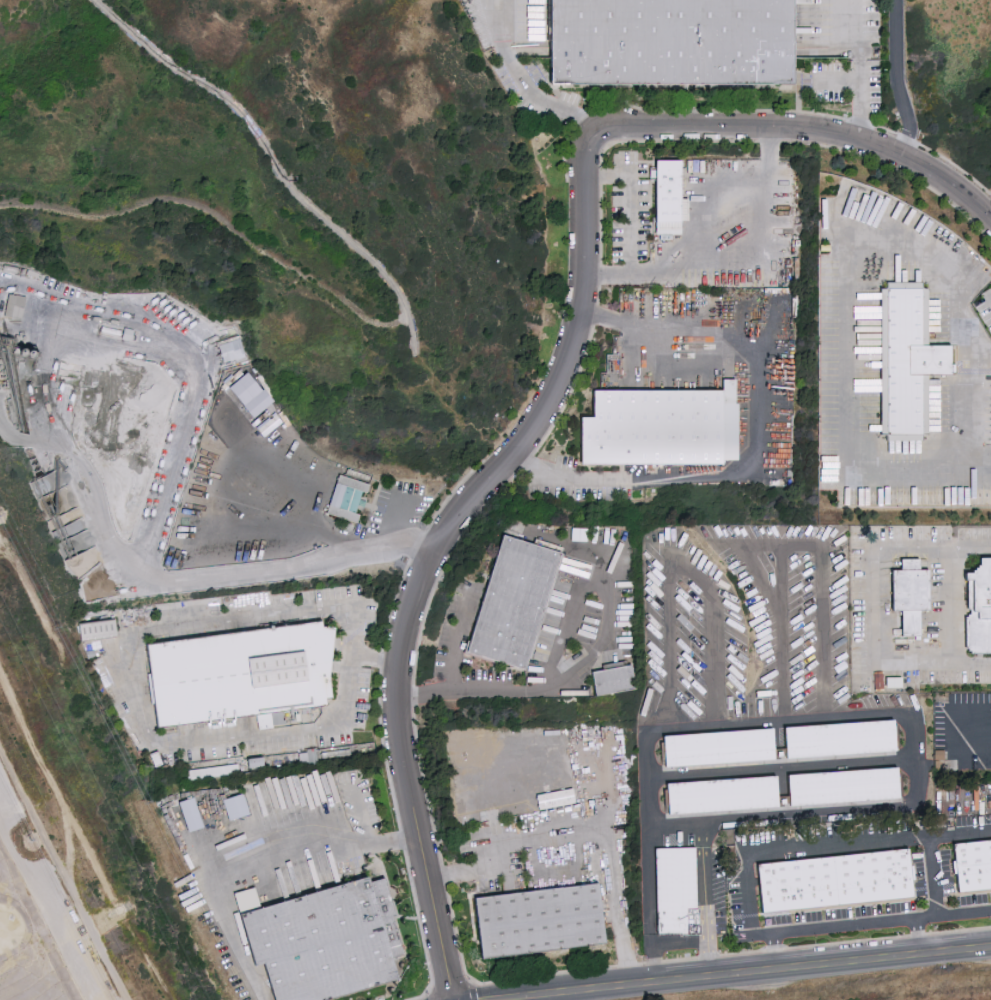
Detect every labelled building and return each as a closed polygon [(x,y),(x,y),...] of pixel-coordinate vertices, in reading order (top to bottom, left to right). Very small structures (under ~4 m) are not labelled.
[(547,94),(547,0),(792,0),(792,95),(547,94)] [(681,232),(653,232),(654,153),(679,152),(679,191),(687,192),(688,218),(680,218),(681,232)] [(926,438),(881,438),(881,280),(927,280),(928,339),(953,340),(952,370),(926,370),(926,438)] [(6,315),(25,317),(27,295),(8,293),(6,315)] [(220,342),(225,362),(247,357),(243,336),(220,342)] [(274,397),(263,376),(241,387),(252,408),(274,397)] [(581,467),(577,411),(592,411),(591,385),(714,384),(714,376),(734,376),(738,458),(723,458),(723,465),(581,467)] [(259,445),(284,433),(277,419),(252,431),(259,445)] [(782,484),(782,463),(765,463),(765,483),(782,484)] [(353,521),(355,513),(352,513),(355,501),(359,502),(364,482),(335,473),(323,513),(353,521)] [(522,668),(462,648),(497,531),(558,548),(522,668)] [(981,553),(990,554),(990,653),(972,652),(967,646),(967,616),(972,608),(971,575),(967,575),(967,567),(981,553)] [(917,557),(919,566),(927,566),(928,606),(920,606),(921,634),(902,634),(901,607),(892,608),(893,565),(903,565),(903,558),(917,557)] [(161,724),(151,639),(328,615),(328,622),(342,623),(334,671),(338,694),(332,694),(332,703),(161,724)] [(81,641),(116,635),(115,631),(113,632),(111,618),(78,623),(81,641)] [(594,694),(590,669),(629,662),(634,687),(594,694)] [(897,675),(871,675),(871,687),(896,687),(897,675)] [(787,758),(783,722),(893,715),(896,750),(787,758)] [(664,767),(660,733),(774,725),(776,760),(664,767)] [(787,807),(786,771),(896,763),(899,799),(787,807)] [(193,777),(238,775),(237,765),(193,767),(193,777)] [(668,816),(664,780),(776,772),(780,808),(668,816)] [(224,820),(244,813),(236,792),(217,799),(224,820)] [(173,800),(181,831),(197,827),(189,796),(173,800)] [(954,841),(990,837),(990,888),(959,892),(954,841)] [(657,936),(653,845),(694,846),(698,934),(657,936)] [(761,912),(759,861),(908,847),(913,894),(761,912)] [(406,976),(323,999),(282,999),(271,961),(260,964),(246,910),(375,871),(379,877),(390,877),(401,913),(399,913),(410,952),(399,955),(406,976)] [(479,958),(470,893),(595,880),(603,942),(479,958)]
